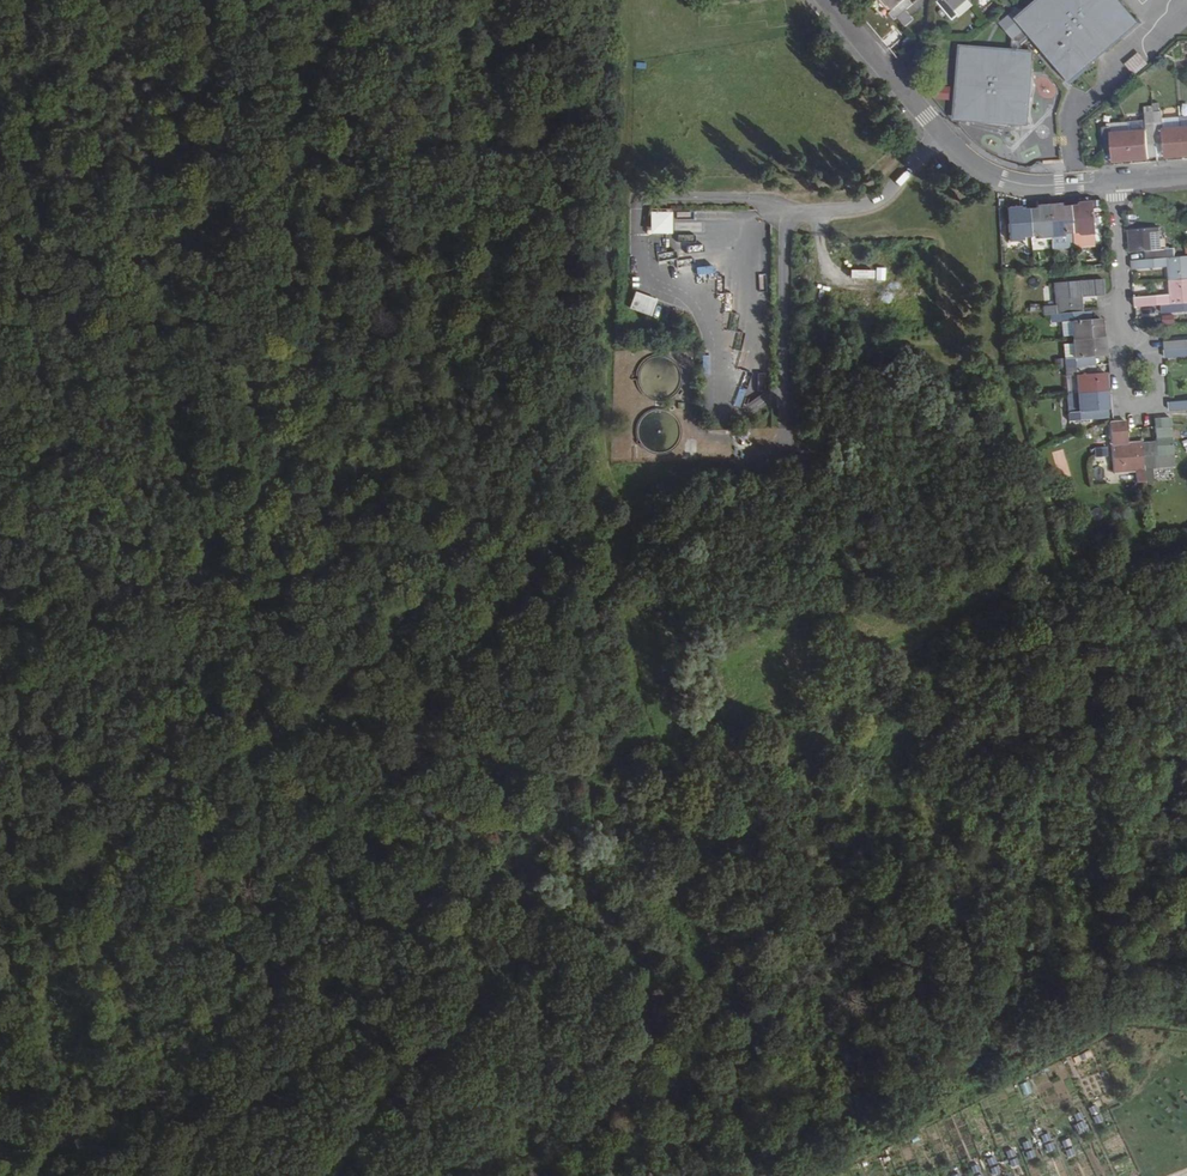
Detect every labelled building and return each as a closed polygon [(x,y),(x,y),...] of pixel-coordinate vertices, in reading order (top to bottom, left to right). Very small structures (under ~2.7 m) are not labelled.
[(904,0),(886,0),(894,9),(889,13),(895,20),(898,17),(906,10),(909,8),(904,1),(904,0)] [(964,0),(947,0),(941,5),(953,19),(959,14),(954,8),(964,0)] [(1135,23),(1116,0),(1043,0),(1021,18),(1014,10),(999,23),(1012,39),(1012,49),(961,46),(956,120),(1028,125),(1032,51),(1021,51),(1022,44),(1034,33),(1071,77),(1135,23)] [(906,27),(914,19),(911,16),(906,10),(898,17),(906,27)] [(1125,64),(1135,75),(1149,63),(1139,52),(1125,64)] [(950,86),(936,86),(935,98),(950,99),(950,86)] [(1161,112),(1153,113),(1155,141),(1164,140),(1165,157),(1183,155),(1181,127),(1180,116),(1162,117),(1161,112)] [(1145,119),(1128,120),(1129,130),(1131,159),(1149,158),(1147,141),(1155,141),(1153,113),(1145,114),(1145,119)] [(1111,126),(1111,133),(1129,130),(1126,121),(1111,122),(1111,126)] [(1113,161),(1131,159),(1129,130),(1111,133),(1111,126),(1102,127),(1103,145),(1112,144),(1113,149),(1113,161)] [(1165,157),(1164,140),(1155,141),(1157,158),(1165,157)] [(1147,141),(1149,158),(1157,158),(1155,141),(1147,141)] [(1080,205),(1069,206),(1070,230),(1078,229),(1079,235),(1090,234),(1088,202),(1080,203),(1080,205)] [(1058,204),(1049,205),(1051,238),(1063,237),(1063,243),(1071,242),(1070,230),(1069,206),(1058,207),(1058,204)] [(1039,206),(1039,208),(1028,209),(1030,234),(1037,234),(1038,239),(1051,238),(1049,205),(1039,206)] [(1022,234),(1030,234),(1028,209),(1016,210),(1016,207),(1007,208),(1008,240),(1022,240),(1022,234)] [(670,213),(652,214),(652,228),(657,232),(670,232),(670,213)] [(1131,251),(1146,250),(1147,259),(1173,257),(1172,247),(1159,249),(1158,226),(1129,229),(1131,251)] [(1091,243),(1090,234),(1079,235),(1078,229),(1070,230),(1071,242),(1071,244),(1091,243)] [(1169,281),(1186,279),(1186,256),(1173,257),(1147,259),(1132,260),(1132,268),(1171,265),(1172,271),(1169,271),(1169,281)] [(697,267),(698,276),(715,273),(714,264),(697,267)] [(1082,311),(1081,298),(1104,296),(1103,279),(1053,283),(1055,306),(1042,307),(1043,315),(1060,313),(1082,311)] [(1169,281),(1170,288),(1173,288),(1173,295),(1134,298),(1135,306),(1161,304),(1186,301),(1186,279),(1169,281)] [(634,292),(629,308),(651,316),(656,300),(634,292)] [(1161,304),(1162,313),(1186,311),(1186,301),(1161,304)] [(1083,321),(1092,320),(1091,310),(1082,311),(1083,321)] [(1072,336),(1072,339),(1101,337),(1100,320),(1092,320),(1083,321),(1082,311),(1060,313),(1060,323),(1071,322),(1072,336)] [(1071,322),(1060,323),(1061,337),(1072,336),(1071,322)] [(1093,357),(1103,357),(1101,337),(1072,339),(1072,344),(1073,359),(1064,360),(1064,366),(1086,365),(1085,358),(1093,357)] [(1165,342),(1166,349),(1186,348),(1186,340),(1165,342)] [(1064,360),(1073,359),(1072,344),(1063,344),(1064,360)] [(1166,349),(1166,358),(1186,356),(1186,348),(1166,349)] [(674,397),(677,394),(681,396),(684,391),(680,389),(682,384),(683,379),(683,374),(682,370),(680,365),(677,361),(673,358),(668,356),(664,354),(659,354),(654,355),(649,356),(645,359),(642,361),(639,365),(637,370),(636,373),(636,380),(636,384),(638,389),(641,393),(645,397),(649,399),(654,401),(657,402),(662,402),(667,401),(670,399),(674,397)] [(1087,374),(1095,373),(1094,364),(1086,365),(1087,374)] [(1076,394),(1077,394),(1105,391),(1104,373),(1095,373),(1087,374),(1086,365),(1064,366),(1065,376),(1075,375),(1076,394)] [(1076,394),(1075,375),(1065,376),(1066,395),(1076,394)] [(740,388),(734,404),(741,406),(746,391),(740,388)] [(1105,391),(1077,394),(1076,394),(1078,412),(1067,413),(1068,422),(1090,420),(1089,412),(1107,410),(1105,391)] [(1078,412),(1076,394),(1066,395),(1067,413),(1078,412)] [(1170,401),(1170,410),(1185,409),(1186,409),(1186,400),(1170,401)] [(643,449),(647,452),(650,453),(653,454),(656,455),(661,455),(666,454),(670,452),(674,449),(678,445),(680,441),(682,436),(682,432),(682,427),(680,422),(678,418),(674,414),(670,411),(666,409),(661,408),(656,408),(651,410),(647,411),(643,414),(640,418),(637,422),(636,427),(635,432),(636,436),(637,441),(635,442),(637,445),(639,444),(640,445),(643,449)] [(1107,419),(1107,410),(1089,412),(1090,420),(1107,419)] [(1156,442),(1141,443),(1144,483),(1153,482),(1152,470),(1174,469),(1171,426),(1171,418),(1154,419),(1156,442)] [(1136,483),(1144,483),(1141,443),(1128,444),(1126,421),(1109,422),(1113,473),(1135,472),(1136,483)]
